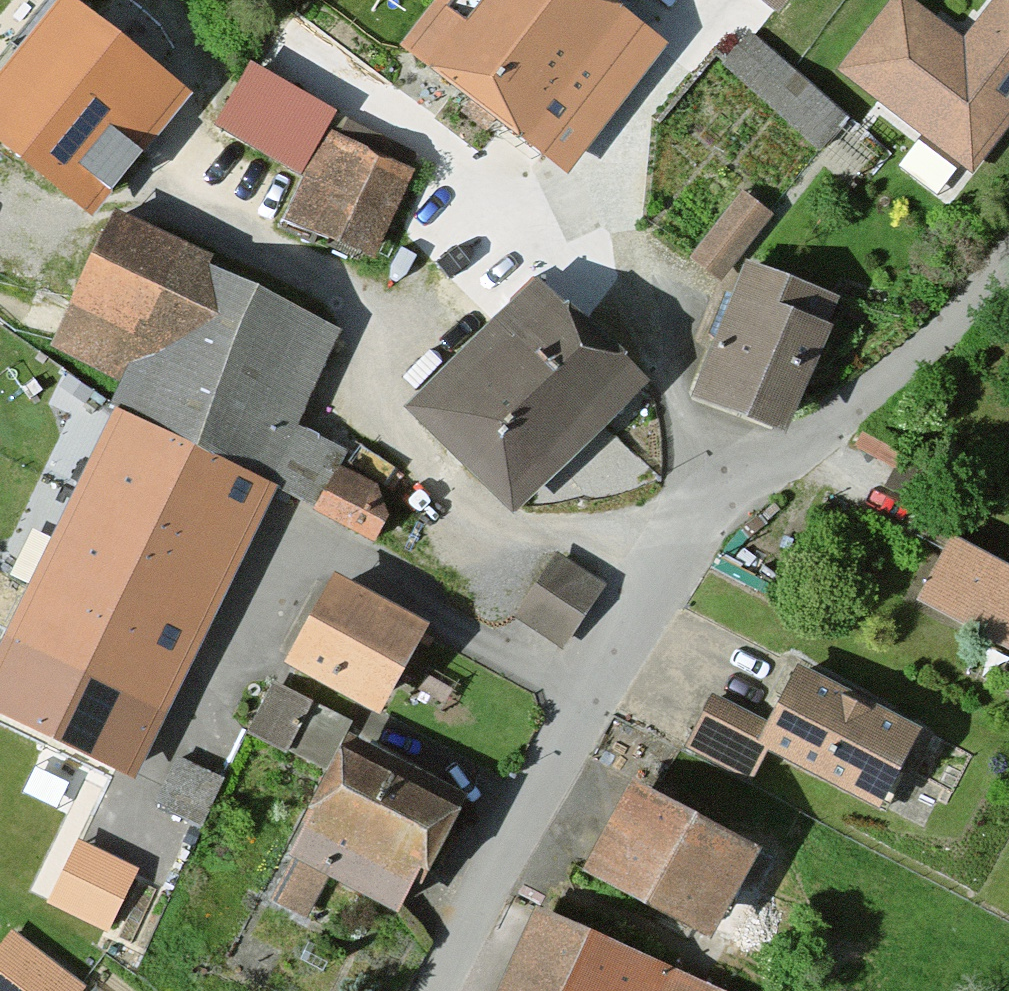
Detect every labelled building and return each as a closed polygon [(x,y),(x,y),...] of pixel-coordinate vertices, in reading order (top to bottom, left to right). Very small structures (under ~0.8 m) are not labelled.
[(600,0),(451,0),(418,42),(563,156),(653,42),(600,0)] [(842,76),(973,180),(1008,135),(1008,0),(1006,0),(967,49),(904,0),(902,0),(842,76)] [(70,15),(0,102),(0,144),(94,218),(184,105),(70,15)] [(839,117),(756,43),(732,70),(814,144),(839,117)] [(301,166),(322,119),(335,103),(248,55),(213,117),(301,166)] [(420,164),(322,119),(301,166),(276,220),(374,264),(420,164)] [(766,217),(742,198),(692,261),(723,285),(773,222),(766,217)] [(335,334),(114,228),(50,361),(127,398),(271,467),(335,334)] [(834,302),(750,269),(701,393),(785,426),(834,302)] [(537,287),(419,406),(513,499),(631,380),(537,287)] [(127,398),(0,666),(0,726),(136,791),(286,474),(271,467),(127,398)] [(383,502),(342,480),(318,519),(376,552),(389,528),(373,520),(383,502)] [(953,549),(920,615),(1008,659),(1008,577),(953,549)] [(608,593),(558,560),(518,621),(568,654),(608,593)] [(336,580),(294,658),(375,702),(417,624),(336,580)] [(918,744),(801,680),(773,731),(763,749),(768,751),(880,813),(918,744)] [(275,689),(251,735),(327,775),(351,730),(275,689)] [(773,731),(715,698),(686,749),(749,784),(768,751),(763,749),(773,731)] [(449,797),(353,745),(272,890),(301,906),(323,866),(391,903),(449,797)] [(203,818),(225,768),(180,749),(158,799),(203,818)] [(756,864),(638,800),(587,893),(706,957),(756,864)] [(74,828),(45,893),(113,923),(143,859),(74,828)] [(544,923),(514,990),(702,990),(544,923)] [(0,962),(0,990),(79,990),(15,942),(0,962)]
